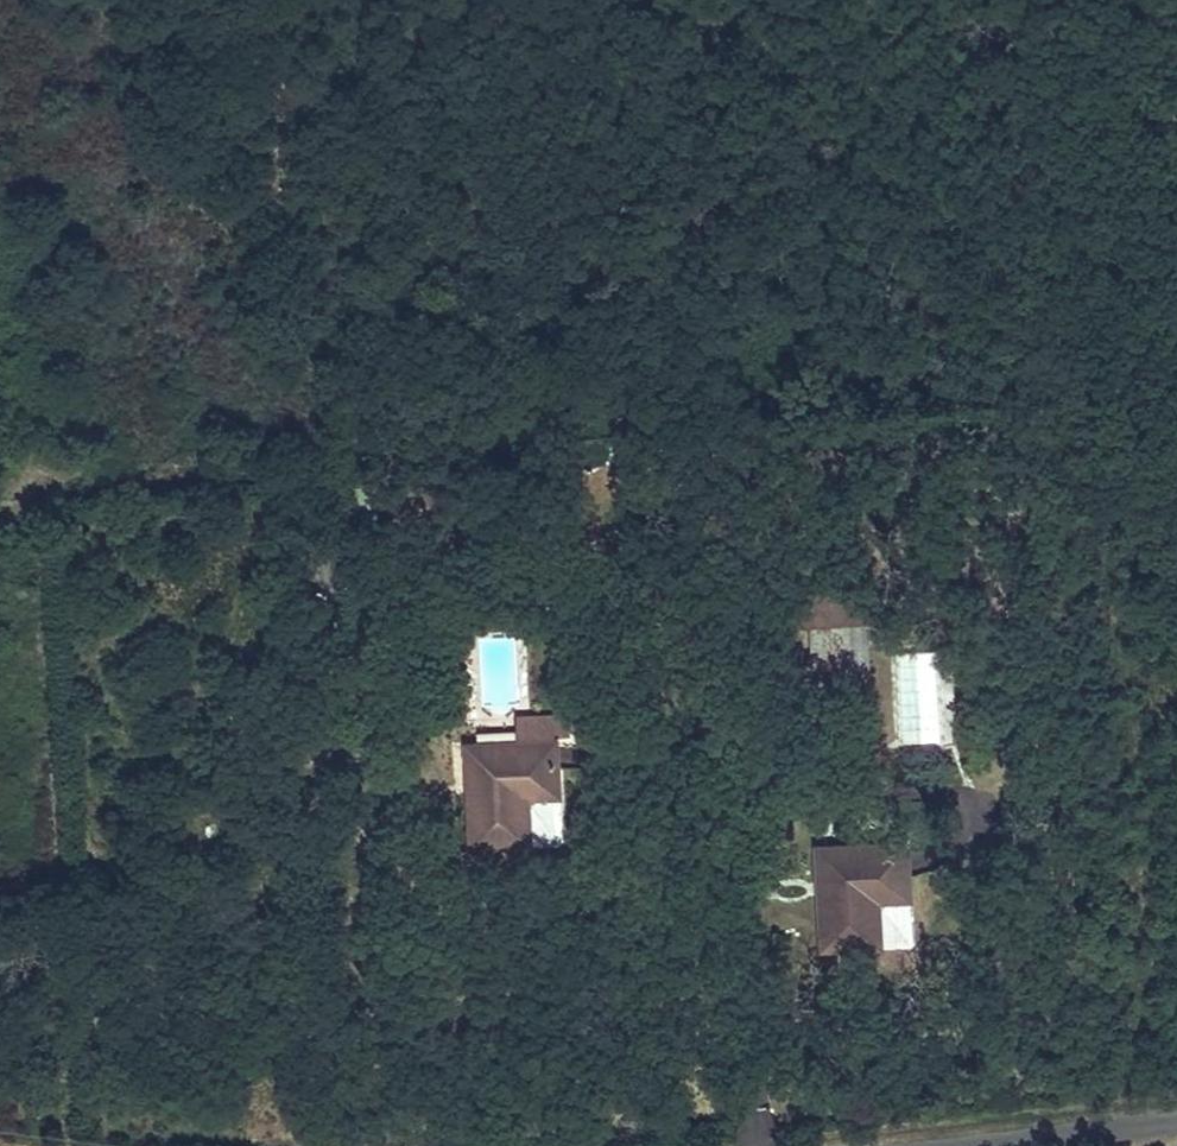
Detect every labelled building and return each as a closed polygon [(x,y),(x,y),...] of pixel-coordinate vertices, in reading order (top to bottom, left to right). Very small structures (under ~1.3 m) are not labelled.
[(481,687),(513,688),(515,638),(483,637),(481,687)] [(954,740),(954,657),(896,657),(896,740),(954,740)] [(488,813),(475,813),(478,863),(531,858),(564,855),(560,808),(556,761),(485,767),(488,813)] [(471,768),(475,813),(488,813),(485,767),(471,768)] [(825,955),(878,952),(907,950),(904,903),(901,860),(829,865),(832,911),(821,912),(825,955)]
